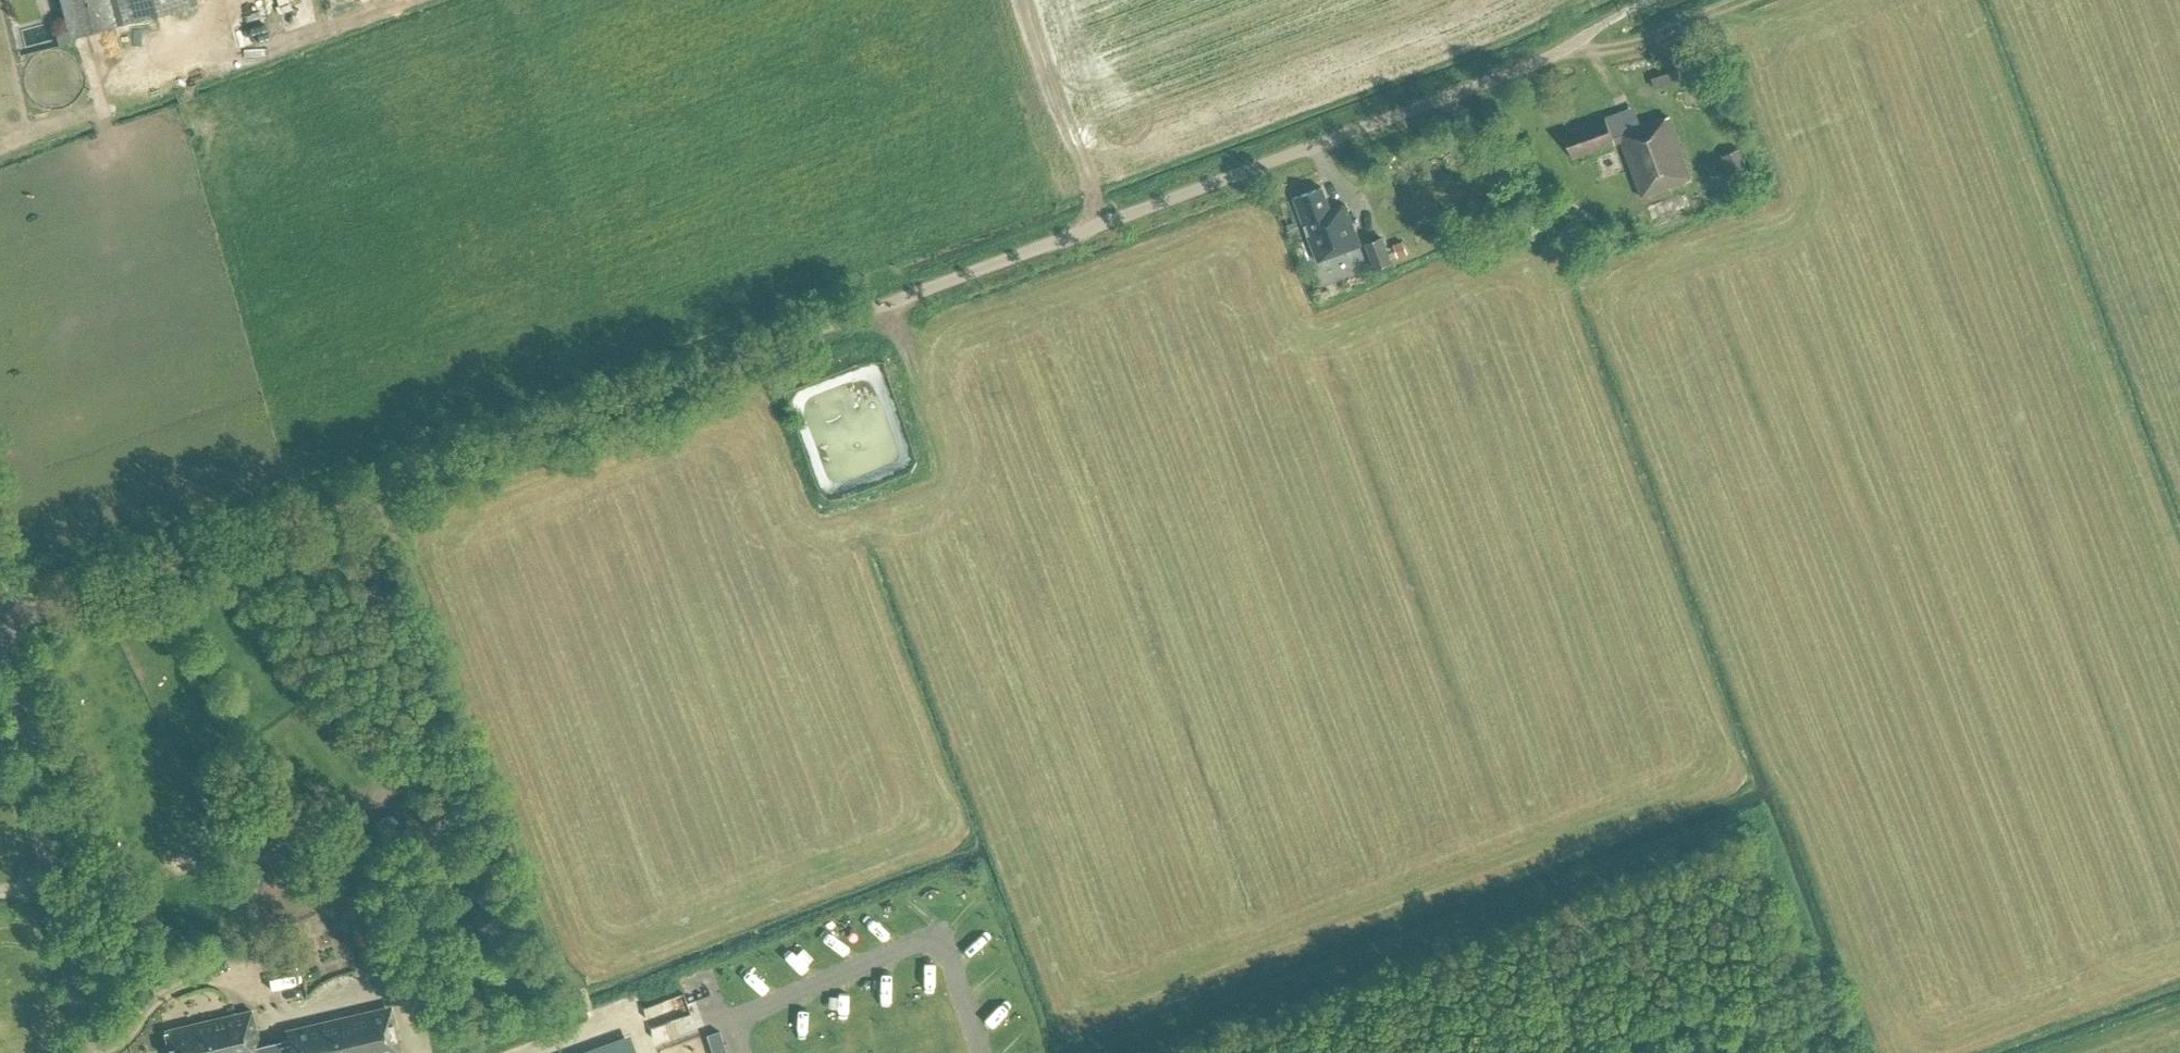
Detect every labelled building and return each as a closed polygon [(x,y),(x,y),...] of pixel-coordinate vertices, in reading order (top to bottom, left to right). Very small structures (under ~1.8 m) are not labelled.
[(194,0),(58,0),(68,40),(196,8),(194,0)] [(1634,107),(1612,114),(1612,113),(1564,130),(1574,157),(1621,139),(1642,195),(1692,177),(1669,114),(1640,125),(1634,107)] [(1747,170),(1739,150),(1721,156),(1729,177),(1747,170)] [(1319,188),(1290,199),(1315,265),(1359,248),(1343,206),(1328,212),(1319,188)] [(1364,245),(1373,269),(1392,262),(1383,238),(1364,245)] [(407,823),(398,809),(384,817),(393,832),(407,823)] [(336,848),(347,870),(356,865),(346,844),(336,848)] [(495,894),(468,911),(486,939),(513,922),(495,894)] [(164,1030),(169,1052),(400,1052),(391,1011),(289,1035),(290,1040),(259,1047),(251,1011),(164,1030)]
